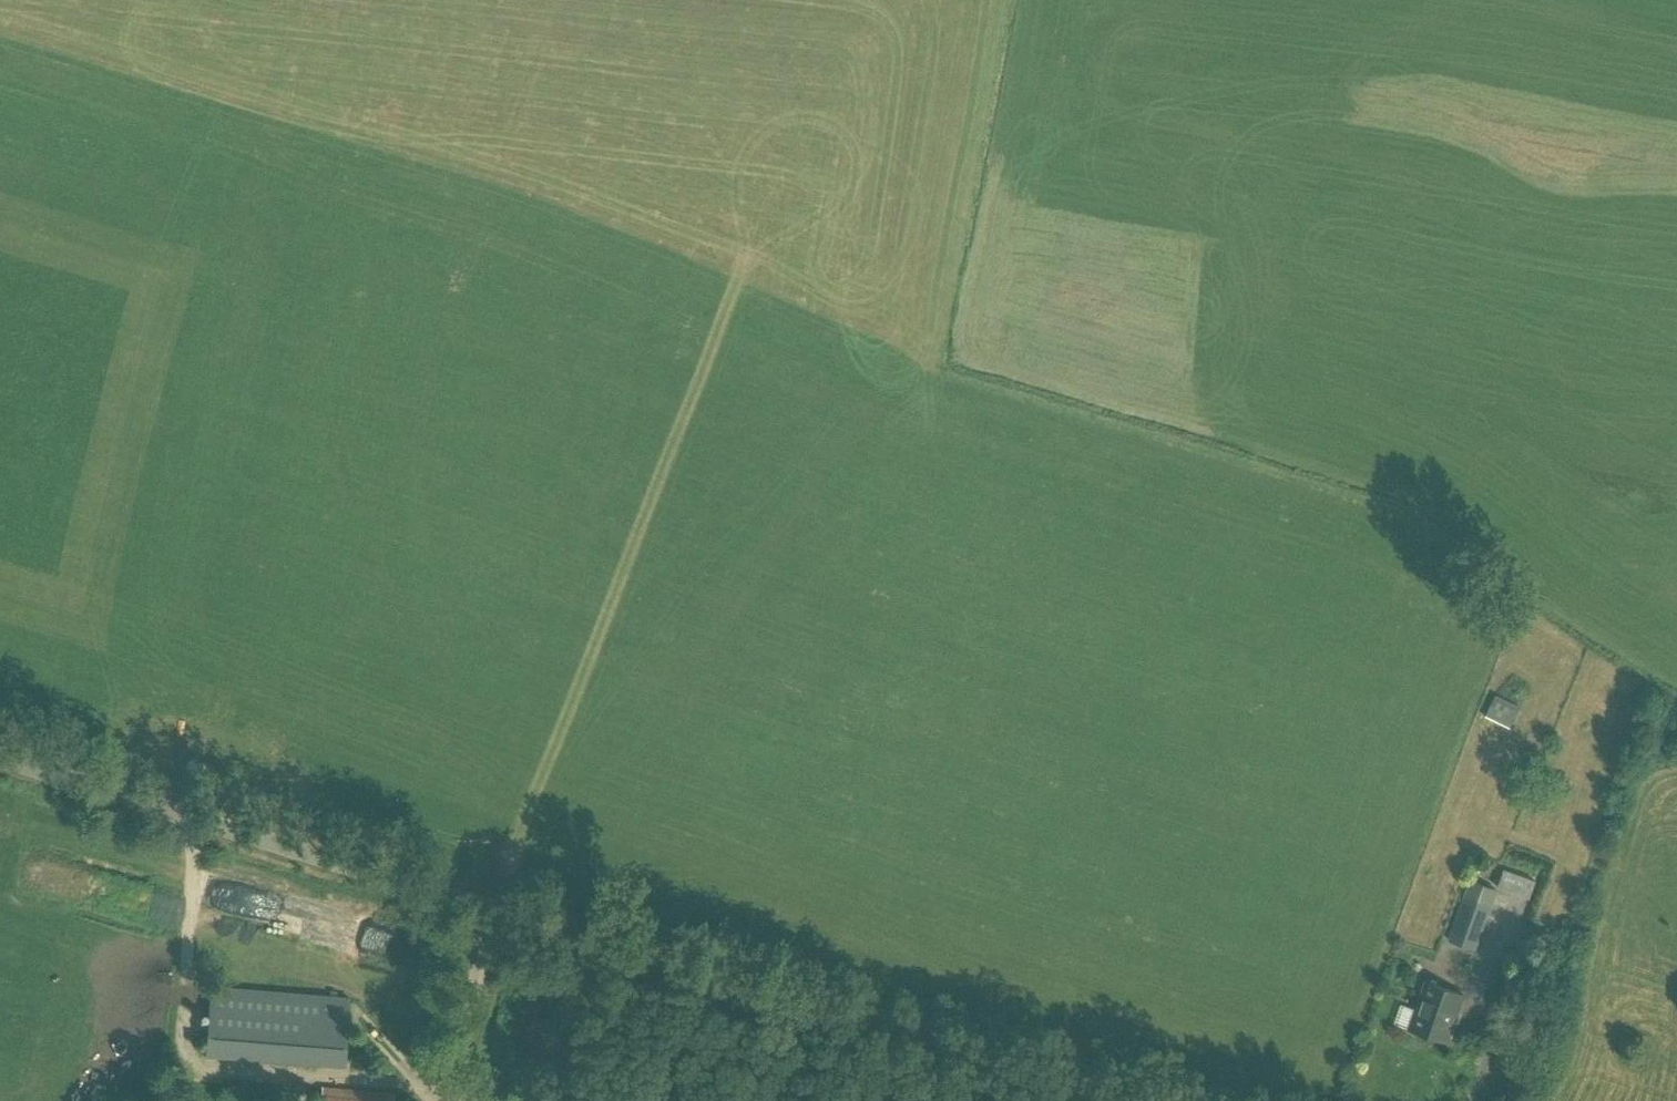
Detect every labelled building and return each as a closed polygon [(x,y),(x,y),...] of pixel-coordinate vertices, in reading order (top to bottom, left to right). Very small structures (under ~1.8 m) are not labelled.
[(1521,706),(1496,695),(1486,717),(1510,728),(1521,706)] [(1529,899),(1536,881),(1504,869),(1497,887),(1529,899)] [(1476,950),(1497,890),(1469,880),(1448,940),(1476,950)] [(1448,1042),(1464,996),(1427,983),(1411,1028),(1448,1042)] [(344,1066),(349,999),(211,989),(207,1056),(344,1066)] [(392,1092),(321,1088),(320,1100),(391,1100),(392,1092)]
